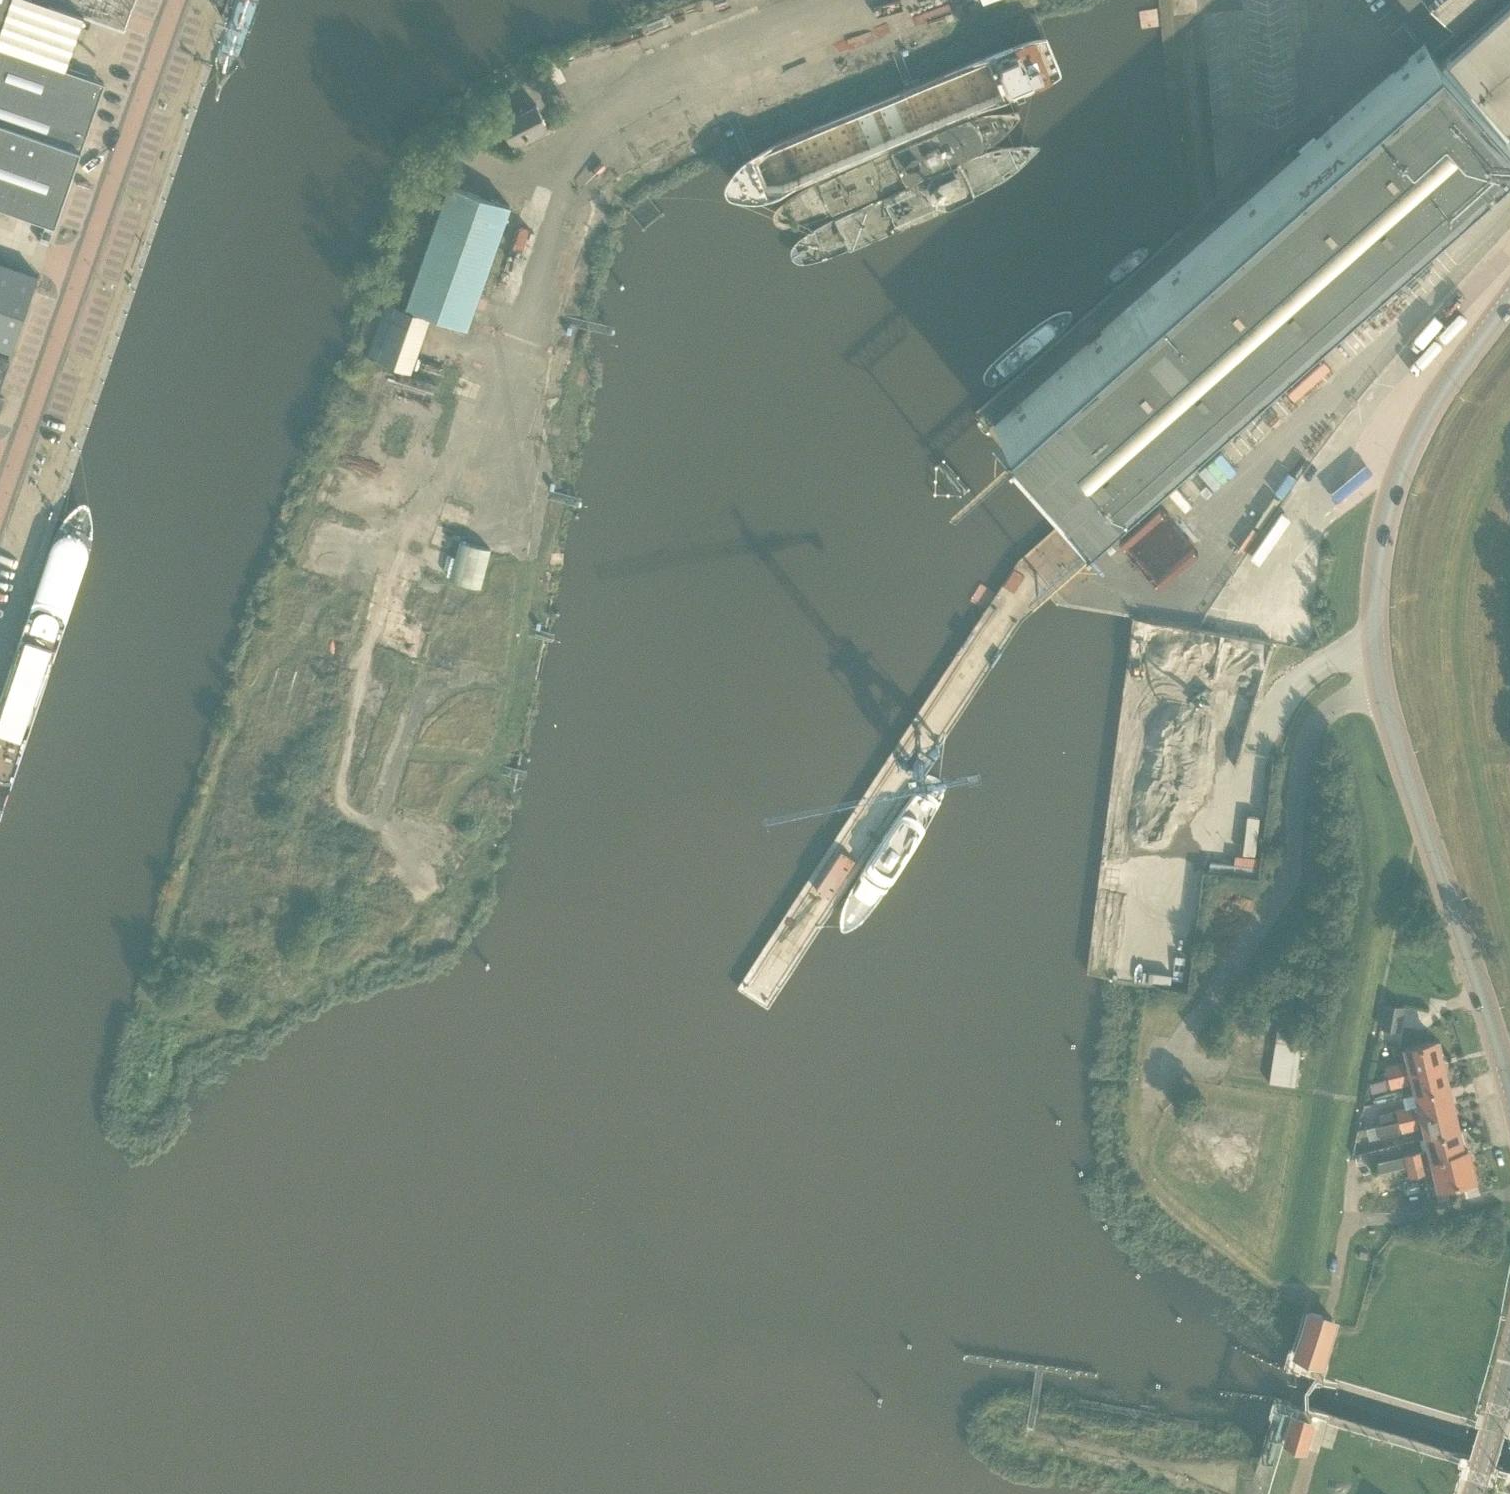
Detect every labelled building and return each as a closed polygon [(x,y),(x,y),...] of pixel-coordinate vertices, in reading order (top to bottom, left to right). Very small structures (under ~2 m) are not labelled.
[(35,0),(0,0),(0,207),(54,226),(104,83),(65,69),(83,17),(35,0)] [(993,426),(1103,546),(1509,185),(1509,139),(1503,131),(1506,127),(1505,125),(1509,121),(1509,0),(1444,57),(1443,55),(1438,59),(1423,42),(993,426)] [(1410,23),(1416,18),(1437,41),(1437,40),(1437,39),(1451,26),(1455,30),(1490,0),(1389,0),(1410,23)] [(564,77),(557,64),(547,69),(554,82),(564,77)] [(511,143),(546,125),(535,104),(501,121),(511,143)] [(438,213),(405,305),(466,326),(498,236),(509,205),(448,183),(442,202),(437,201),(435,209),(439,210),(438,213)] [(11,352),(38,273),(0,260),(0,348),(11,352)] [(430,316),(387,300),(367,355),(410,371),(430,316)] [(0,353),(0,383),(9,356),(0,353)] [(489,547),(460,539),(450,577),(480,585),(489,547)] [(1246,816),(1241,856),(1253,857),(1258,818),(1246,816)] [(1404,1005),(1384,1002),(1380,1027),(1400,1030),(1404,1005)] [(1303,1033),(1277,1029),(1270,1082),(1295,1086),(1303,1033)] [(1388,1075),(1442,1063),(1436,1040),(1406,1047),(1410,1065),(1403,1067),(1401,1061),(1386,1065),(1388,1075)] [(1416,1092),(1447,1085),(1442,1063),(1388,1075),(1369,1080),(1371,1090),(1391,1085),(1391,1086),(1406,1082),(1405,1076),(1412,1074),(1416,1092)] [(1399,1120),(1452,1106),(1447,1085),(1416,1092),(1420,1109),(1413,1111),(1412,1105),(1396,1109),(1379,1113),(1381,1122),(1382,1123),(1399,1118),(1399,1120)] [(1427,1136),(1458,1129),(1452,1106),(1399,1120),(1401,1130),(1417,1126),(1416,1120),(1423,1118),(1427,1136)] [(1458,1129),(1427,1136),(1431,1153),(1422,1156),(1420,1150),(1405,1154),(1407,1164),(1422,1160),(1423,1161),(1423,1160),(1432,1158),(1463,1150),(1458,1129)] [(1467,1149),(1463,1150),(1432,1158),(1439,1185),(1454,1181),(1455,1181),(1458,1180),(1474,1176),(1467,1149)] [(1423,1161),(1422,1160),(1407,1164),(1410,1175),(1425,1171),(1423,1161)] [(1400,1166),(1382,1170),(1382,1171),(1372,1174),(1376,1191),(1405,1183),(1400,1166)] [(1334,1319),(1321,1315),(1308,1311),(1296,1354),(1321,1361),(1334,1319)] [(1302,1449),(1310,1422),(1297,1418),(1295,1427),(1287,1424),(1282,1443),(1302,1449)]
